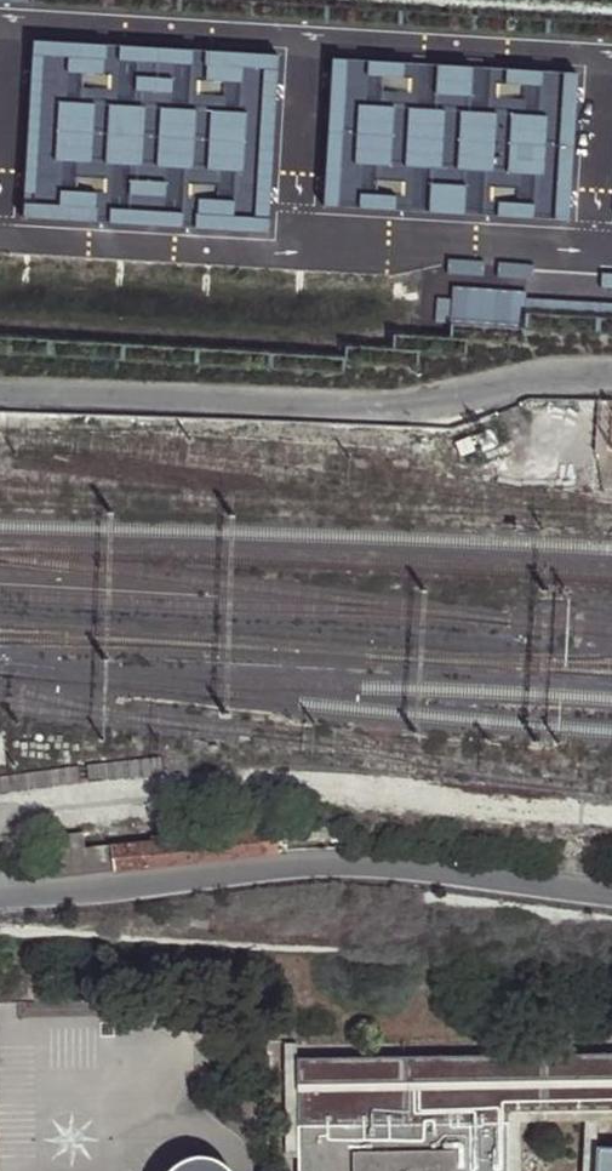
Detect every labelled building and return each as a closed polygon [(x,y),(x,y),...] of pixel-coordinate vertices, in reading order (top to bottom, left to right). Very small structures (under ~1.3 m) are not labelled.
[(273,59),(27,47),(19,220),(265,234),(273,59)] [(575,79),(324,59),(317,208),(566,226),(575,79)] [(51,854),(38,856),(40,870),(43,875),(50,878),(267,852),(286,849),(283,826),(87,850),(85,834),(49,839),(51,854)] [(508,1119),(611,1117),(611,1056),(296,1058),(296,1123),(296,1170),(509,1170),(508,1119)] [(598,1143),(597,1170),(611,1170),(611,1144),(598,1143)] [(220,1164),(208,1158),(192,1156),(178,1158),(163,1165),(158,1170),(228,1170),(220,1164)]
